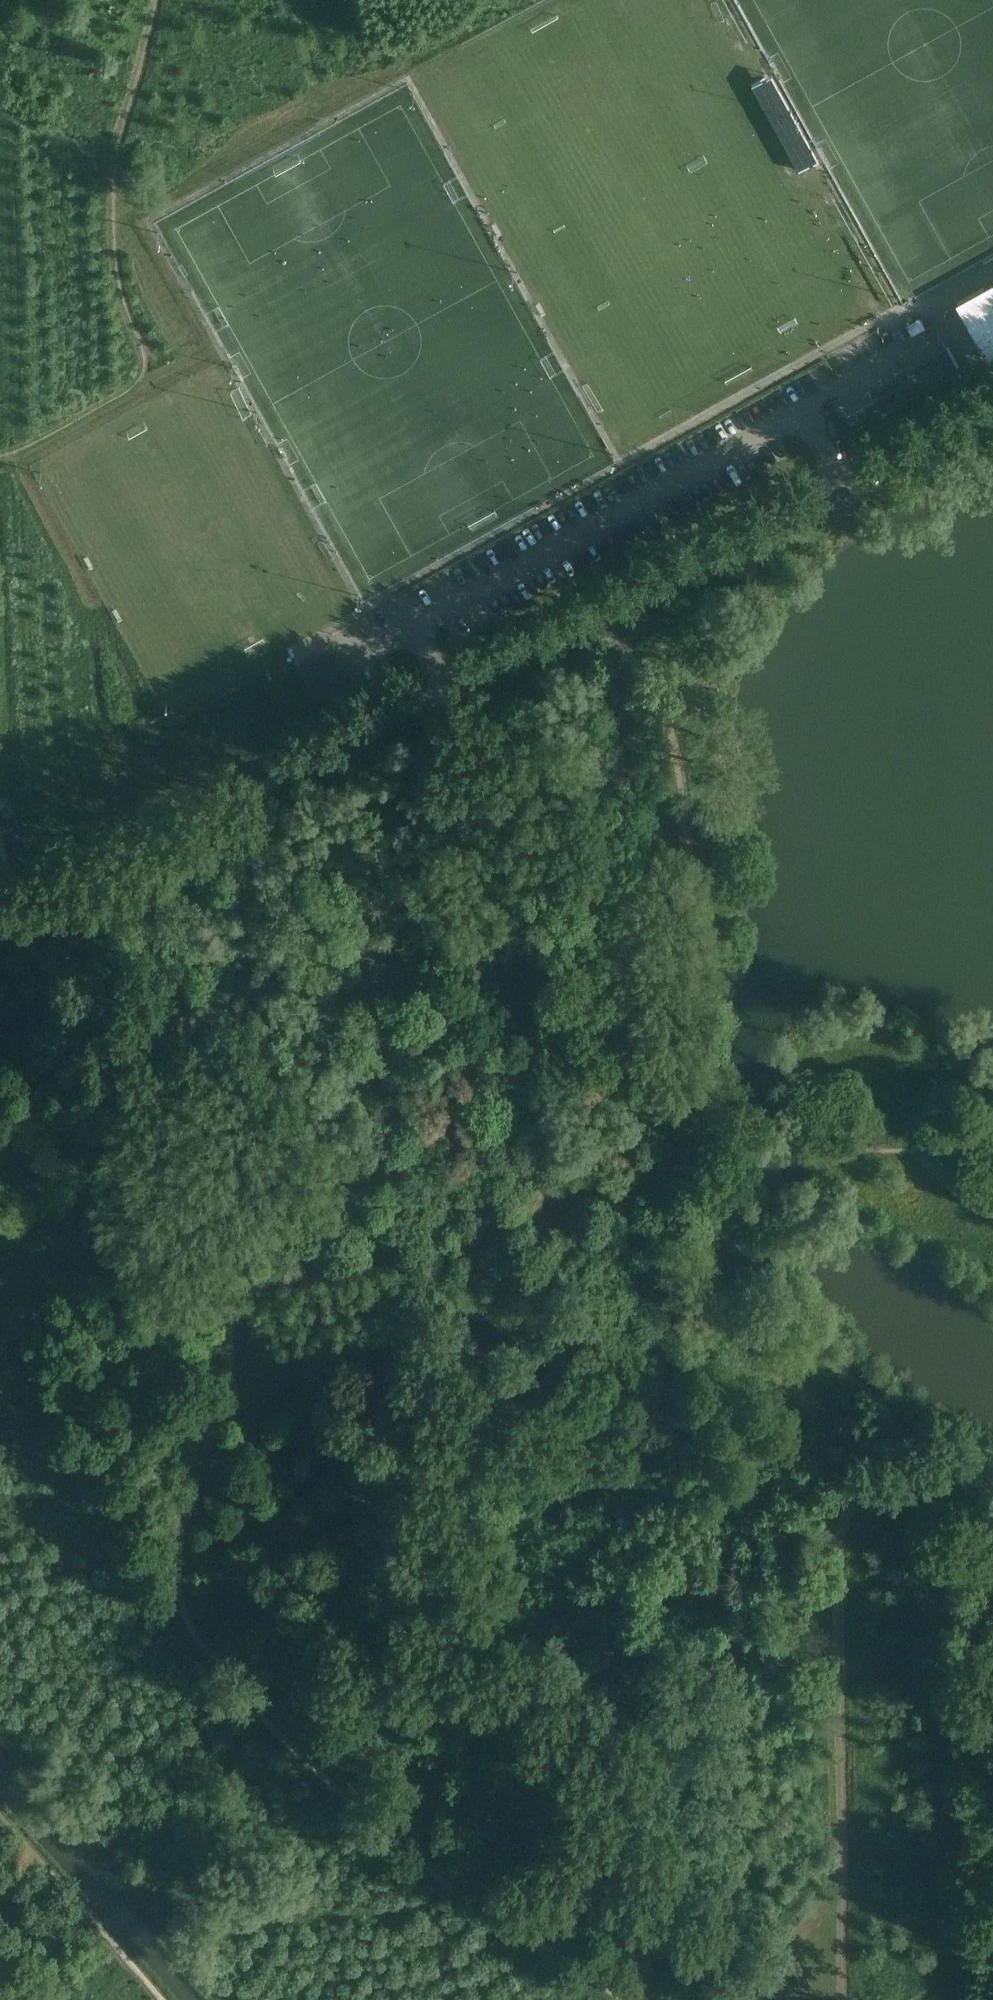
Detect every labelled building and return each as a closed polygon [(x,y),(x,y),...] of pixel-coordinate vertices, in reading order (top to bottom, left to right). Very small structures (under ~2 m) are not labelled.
[(779,79),(783,77),(773,60),(769,62),(779,79)] [(826,166),(830,163),(821,146),(816,148),(826,166)] [(499,237),(503,235),(496,222),(492,224),(499,237)] [(955,302),(987,358),(988,360),(992,357),(992,281),(955,302)] [(547,314),(540,302),(536,304),(543,317),(547,314)] [(242,373),(236,362),(233,364),(238,375),(242,373)] [(289,456),(283,445),(279,448),(285,458),(289,456)] [(323,654),(300,666),(319,700),(323,707),(345,696),(345,695),(323,654)]
